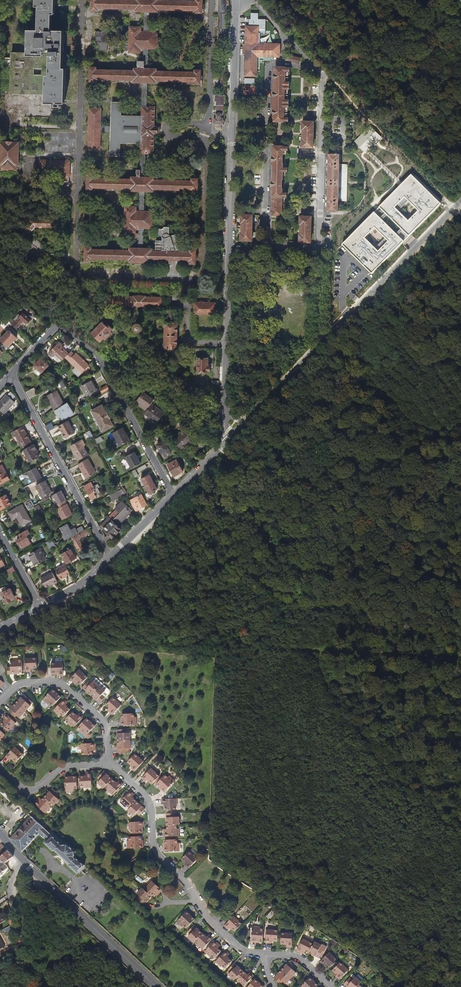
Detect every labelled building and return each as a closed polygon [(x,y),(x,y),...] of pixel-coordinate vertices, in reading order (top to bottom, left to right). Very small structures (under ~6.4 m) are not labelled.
[(61,47),(70,47),(70,37),(65,37),(65,35),(61,35),(62,27),(52,27),(51,33),(50,33),(50,17),(53,17),(53,8),(54,0),(33,0),(33,11),(36,11),(35,34),(27,34),(27,38),(26,56),(10,55),(9,98),(42,99),(42,105),(62,106),(63,71),(60,71),(61,47)] [(142,62),(133,61),(133,71),(95,70),(95,68),(89,68),(89,81),(95,82),(95,79),(132,80),(132,83),(140,83),(140,117),(121,116),(121,107),(111,107),(111,127),(99,127),(100,110),(88,110),(87,150),(99,150),(99,132),(110,132),(110,154),(120,154),(120,144),(139,144),(138,171),(134,170),(134,175),(135,175),(135,178),(129,178),(129,180),(92,179),(92,177),(86,177),(85,191),(125,192),(125,189),(129,189),(129,192),(138,192),(137,213),(134,213),(134,209),(122,209),(122,233),(133,233),(133,230),(137,230),(136,250),(127,250),(127,252),(90,252),(90,249),(84,249),(84,263),(90,263),(90,261),(127,261),(127,264),(149,265),(149,262),(168,263),(167,269),(166,269),(166,279),(178,279),(172,263),(186,263),(186,266),(193,266),(193,252),(187,251),(187,254),(173,254),(173,252),(177,251),(174,245),(176,244),(174,240),(173,240),(172,236),(168,237),(167,236),(167,228),(160,228),(160,230),(154,234),(159,238),(159,242),(153,242),(153,254),(149,254),(149,250),(141,250),(141,232),(147,232),(148,229),(149,214),(148,211),(143,211),(143,192),(151,192),(151,190),(188,190),(188,193),(195,193),(195,179),(189,179),(189,181),(152,181),(152,178),(144,178),(144,153),(151,153),(152,135),(155,135),(155,128),(152,128),(153,109),(146,109),(146,83),(155,83),(155,81),(192,81),(192,85),(199,85),(199,71),(192,71),(192,73),(155,72),(155,70),(147,70),(147,50),(152,50),(154,48),(154,31),(148,31),(148,12),(157,12),(157,10),(194,10),(194,13),(200,13),(201,0),(194,0),(194,1),(157,1),(157,0),(90,0),(90,10),(96,10),(96,8),(134,9),(134,11),(142,12),(142,32),(142,47),(141,57),(129,52),(127,52),(121,52),(97,61),(93,61),(94,47),(98,47),(98,52),(106,52),(107,32),(96,31),(95,42),(90,42),(90,46),(89,65),(97,65),(121,55),(128,56),(142,62)] [(142,47),(142,32),(139,32),(139,28),(127,27),(127,52),(129,52),(129,51),(138,51),(138,47),(142,47)] [(278,58),(278,52),(270,52),(270,46),(244,45),(244,61),(267,62),(270,62),(270,58),(278,58)] [(302,60),(286,56),(285,62),(301,66),(302,60)] [(284,123),(285,69),(275,68),(275,72),(274,72),(273,119),(274,119),(274,122),(284,123)] [(340,94),(331,94),(331,118),(340,118),(340,94)] [(223,126),(223,97),(214,97),(214,103),(216,103),(215,119),(213,119),(213,126),(223,126)] [(313,149),(314,123),(303,122),(302,148),(313,149)] [(18,144),(0,143),(0,171),(15,171),(15,167),(17,167),(18,144)] [(282,165),(282,156),(283,156),(283,152),(288,152),(288,148),(273,148),(273,155),(271,155),(271,166),(272,166),(272,173),(283,173),(286,173),(287,173),(287,169),(283,169),(283,165),(282,165)] [(347,204),(348,188),(340,188),(341,167),(341,157),(340,157),(340,153),(331,153),(330,156),(329,156),(327,212),(328,213),(328,215),(339,216),(339,213),(340,204),(347,204)] [(66,188),(67,163),(40,162),(39,172),(56,173),(56,183),(58,183),(58,187),(66,188)] [(348,188),(349,167),(341,167),(340,188),(348,188)] [(281,191),(281,182),(283,181),(283,173),(272,173),(272,179),(271,181),(271,184),(271,188),(271,192),(272,192),(272,199),(282,199),(287,199),(287,195),(285,195),(282,195),(282,192),(281,191)] [(412,177),(343,246),(373,276),(442,206),(412,177)] [(282,218),(282,199),(272,199),(271,211),(270,211),(270,215),(271,215),(271,218),(282,218)] [(315,227),(315,216),(300,216),(300,225),(301,225),(301,234),(300,234),(299,243),(312,243),(312,242),(315,242),(315,231),(313,231),(313,227),(315,227)] [(251,242),(252,217),(241,217),(240,242),(251,242)] [(259,250),(259,243),(251,242),(240,242),(240,250),(259,250)] [(160,309),(160,299),(144,299),(144,298),(131,298),(131,299),(112,298),(107,298),(107,308),(130,308),(130,310),(143,310),(143,309),(160,309)] [(30,309),(20,302),(16,306),(22,312),(24,309),(27,312),(30,309)] [(213,317),(213,306),(193,306),(192,317),(213,317)] [(27,324),(31,320),(24,313),(21,316),(19,314),(10,323),(16,328),(24,321),(27,324)] [(10,322),(5,318),(1,322),(6,327),(10,322)] [(140,321),(134,325),(139,332),(145,328),(140,321)] [(102,344),(109,336),(108,335),(111,332),(105,327),(103,330),(98,325),(88,336),(97,346),(100,342),(102,344)] [(175,352),(175,325),(164,325),(164,352),(175,352)] [(8,347),(18,337),(9,329),(0,338),(0,339),(8,347)] [(57,344),(55,346),(54,345),(49,350),(50,351),(48,353),(54,359),(57,356),(62,360),(65,357),(67,354),(60,347),(57,344)] [(89,365),(75,353),(74,354),(71,351),(67,354),(65,357),(81,373),(89,365)] [(39,375),(48,365),(40,358),(33,366),(36,369),(34,371),(35,373),(38,375),(39,375)] [(206,368),(206,361),(195,361),(195,375),(208,375),(208,368),(206,368)] [(97,390),(92,380),(81,386),(86,395),(97,390)] [(38,394),(34,387),(26,391),(30,398),(38,394)] [(63,404),(56,390),(47,395),(54,409),(63,404)] [(158,424),(165,414),(152,404),(155,400),(145,392),(138,402),(146,407),(145,410),(147,412),(145,415),(158,424)] [(14,403),(7,395),(0,402),(0,409),(4,413),(14,403)] [(68,403),(57,409),(61,416),(63,419),(74,413),(68,403)] [(103,404),(92,410),(95,417),(95,418),(98,425),(99,424),(103,431),(114,425),(110,418),(109,419),(105,412),(106,412),(103,404)] [(75,432),(68,420),(58,426),(61,430),(62,430),(63,433),(65,438),(75,432)] [(52,423),(45,427),(48,431),(54,427),(52,423)] [(31,442),(22,426),(11,432),(14,437),(15,436),(21,447),(31,442)] [(130,440),(123,428),(114,433),(120,445),(130,440)] [(183,449),(194,439),(184,430),(181,432),(180,432),(173,439),(183,449)] [(88,455),(80,441),(71,445),(79,460),(88,455)] [(174,458),(164,441),(158,445),(162,453),(164,452),(168,461),(174,458)] [(39,457),(35,450),(36,449),(33,444),(23,450),(30,462),(39,457)] [(141,463),(135,452),(126,457),(132,468),(141,463)] [(96,473),(88,458),(79,464),(83,472),(84,472),(87,478),(96,473)] [(183,471),(177,460),(168,464),(175,476),(183,471)] [(1,465),(0,466),(0,484),(9,479),(1,465)] [(41,479),(35,468),(27,472),(33,483),(41,479)] [(153,481),(149,474),(141,479),(145,486),(153,481)] [(52,493),(45,480),(36,485),(42,498),(47,495),(52,493)] [(100,491),(98,488),(94,481),(84,486),(91,499),(96,496),(95,494),(100,491)] [(157,489),(153,481),(145,486),(149,493),(157,489)] [(110,503),(125,495),(122,489),(107,497),(110,503)] [(61,499),(58,492),(52,496),(57,505),(64,501),(67,500),(65,497),(61,499)] [(147,505),(142,495),(131,500),(136,511),(147,505)] [(5,496),(0,498),(0,510),(10,504),(5,496)] [(71,515),(64,501),(57,505),(55,506),(62,520),(71,515)] [(117,525),(130,512),(126,507),(127,506),(123,501),(116,508),(117,510),(109,517),(117,525)] [(22,505),(7,513),(11,520),(16,518),(21,526),(30,522),(22,505)] [(113,537),(121,529),(117,525),(109,517),(100,527),(102,531),(104,529),(108,533),(112,536),(113,537)] [(70,538),(84,530),(82,526),(76,530),(75,528),(71,530),(68,525),(61,528),(65,535),(63,535),(66,540),(70,538)] [(30,543),(26,535),(29,533),(27,530),(9,540),(11,543),(17,540),(19,545),(20,544),(22,547),(30,543)] [(79,540),(82,538),(81,537),(89,533),(87,530),(72,538),(79,551),(84,548),(79,540)] [(51,548),(56,546),(52,538),(47,541),(51,548)] [(46,559),(41,549),(29,555),(34,565),(46,559)] [(75,560),(70,550),(66,552),(66,551),(63,553),(63,554),(61,555),(66,564),(75,560)] [(292,555),(292,553),(290,551),(289,550),(287,550),(285,551),(284,552),(283,554),(283,556),(284,557),(285,559),(284,562),(286,563),(288,563),(290,563),(291,562),(290,559),(292,557),(292,555)] [(64,577),(70,574),(65,564),(55,570),(60,580),(64,578),(64,577)] [(46,588),(57,582),(52,573),(41,579),(46,588)] [(16,596),(11,588),(7,590),(5,587),(0,590),(7,603),(12,600),(11,599),(16,596)] [(37,667),(37,657),(26,658),(26,671),(31,671),(31,667),(37,667)] [(23,671),(22,659),(19,659),(19,658),(11,658),(11,667),(12,674),(18,673),(18,672),(23,671)] [(64,675),(63,662),(54,663),(51,663),(52,673),(58,672),(58,676),(64,675)] [(80,667),(79,669),(88,676),(89,675),(80,667)] [(81,684),(88,676),(79,669),(70,678),(74,682),(76,679),(81,684)] [(91,695),(102,682),(96,677),(91,683),(88,681),(83,687),(91,695)] [(100,702),(111,690),(102,682),(91,695),(100,702)] [(53,705),(61,696),(58,692),(58,691),(54,687),(43,699),(50,704),(51,703),(53,705)] [(31,705),(28,702),(31,699),(25,694),(17,702),(26,711),(31,705)] [(113,714),(122,704),(114,696),(107,704),(111,708),(109,710),(113,714)] [(71,708),(66,704),(68,702),(64,698),(55,708),(64,716),(71,708)] [(21,716),(26,711),(17,702),(9,711),(16,717),(18,714),(21,716)] [(75,726),(84,716),(80,712),(78,715),(73,711),(66,718),(75,726)] [(8,730),(16,722),(6,713),(2,717),(4,718),(5,719),(1,723),(8,730)] [(135,716),(135,713),(122,713),(123,719),(122,719),(122,725),(137,724),(137,716),(135,716)] [(86,736),(97,724),(92,720),(91,721),(87,717),(79,726),(82,729),(80,730),(86,736)] [(131,740),(131,733),(127,733),(127,729),(118,729),(119,741),(131,740)] [(131,748),(131,740),(119,741),(119,752),(128,752),(128,748),(131,748)] [(96,748),(96,743),(82,743),(83,755),(93,755),(93,748),(96,748)] [(23,755),(14,747),(7,756),(16,763),(23,755)] [(144,761),(135,753),(129,760),(133,765),(131,767),(135,771),(144,761)] [(153,783),(160,775),(151,768),(142,777),(147,781),(149,779),(153,783)] [(105,786),(112,778),(104,771),(98,777),(101,779),(98,782),(104,787),(105,786)] [(92,786),(92,772),(86,772),(86,776),(80,776),(81,786),(92,786)] [(165,792),(175,781),(169,776),(168,777),(165,774),(157,784),(161,787),(160,788),(165,792)] [(77,788),(77,776),(72,776),(72,775),(66,775),(66,791),(74,791),(74,788),(77,788)] [(114,793),(123,784),(119,780),(117,783),(112,778),(105,786),(114,793)] [(0,793),(4,796),(7,799),(9,801),(12,799),(0,788),(0,793)] [(57,797),(60,794),(53,788),(45,797),(53,804),(55,805),(60,800),(57,797)] [(137,800),(132,796),(134,794),(130,790),(121,800),(130,808),(137,800)] [(45,813),(53,804),(45,797),(43,800),(41,798),(35,804),(38,806),(45,812),(45,813)] [(176,811),(176,799),(163,799),(163,805),(166,805),(166,811),(176,811)] [(139,815),(145,808),(137,800),(130,808),(128,810),(134,815),(137,812),(139,815)] [(45,812),(38,806),(36,809),(42,815),(45,812)] [(180,824),(180,817),(176,817),(175,813),(167,813),(167,825),(177,824),(180,824)] [(63,846),(31,817),(11,839),(22,852),(38,835),(46,842),(44,843),(53,852),(54,851),(59,856),(57,859),(60,862),(63,859),(69,865),(68,866),(77,874),(84,866),(77,859),(75,857),(75,856),(75,855),(75,854),(75,853),(76,852),(67,845),(67,846),(66,846),(65,846),(64,846),(63,846)] [(141,833),(141,827),(144,827),(144,821),(131,822),(131,834),(141,833)] [(178,836),(177,824),(167,825),(167,831),(164,831),(164,837),(178,836)] [(143,848),(143,842),(141,842),(141,836),(129,837),(129,841),(128,841),(128,849),(143,848)] [(180,851),(180,843),(178,843),(178,839),(166,839),(166,844),(164,844),(164,851),(180,851)] [(13,857),(9,853),(7,850),(0,857),(4,861),(5,863),(13,857)] [(198,859),(190,851),(183,858),(188,863),(185,865),(189,869),(198,859)] [(8,867),(7,866),(5,863),(4,861),(0,864),(0,873),(8,867)] [(160,893),(162,890),(153,881),(145,890),(152,897),(155,894),(158,895),(160,893)] [(145,890),(144,888),(138,894),(141,897),(139,899),(145,905),(147,902),(152,897),(145,890)] [(34,904),(23,893),(20,897),(30,908),(34,904)] [(187,928),(196,920),(192,916),(193,915),(189,911),(178,922),(184,928),(185,926),(187,928)] [(236,931),(243,924),(234,916),(225,926),(230,930),(232,927),(236,931)] [(14,933),(13,924),(6,928),(7,934),(14,933)] [(203,934),(194,926),(189,932),(192,934),(189,937),(194,943),(196,941),(203,934)] [(263,941),(264,929),(260,929),(261,927),(253,927),(252,942),(258,942),(258,941),(263,941)] [(279,940),(279,931),(268,930),(267,943),(272,943),(273,940),(279,940)] [(293,947),(294,934),(282,933),(282,943),(288,943),(288,946),(293,947)] [(205,949),(214,939),(210,935),(208,938),(203,934),(196,941),(205,949)] [(310,953),(314,944),(304,939),(298,951),(305,954),(306,951),(310,953)] [(216,959),(222,952),(219,950),(222,947),(216,941),(207,951),(216,959)] [(324,950),(321,949),(323,945),(315,941),(314,944),(310,953),(320,958),(324,950)] [(226,969),(233,962),(228,957),(230,955),(226,951),(217,961),(226,969)] [(331,968),(338,961),(330,953),(321,962),(327,968),(329,965),(331,968)] [(296,972),(293,970),(296,967),(290,962),(282,970),(291,978),(296,972)] [(236,978),(243,970),(235,963),(229,969),(232,972),(229,975),(235,980),(236,978)] [(340,980),(349,971),(340,963),(334,970),(338,974),(336,977),(340,980)] [(245,986),(254,976),(250,972),(248,975),(243,970),(236,978),(245,986)] [(291,978),(282,970),(274,978),(280,984),(283,981),(286,984),(291,978)] [(319,985),(315,982),(316,981),(312,977),(302,986),(317,986),(319,985)] [(362,983),(357,978),(354,981),(351,978),(345,985),(348,986),(358,986),(360,985),(362,983)]
